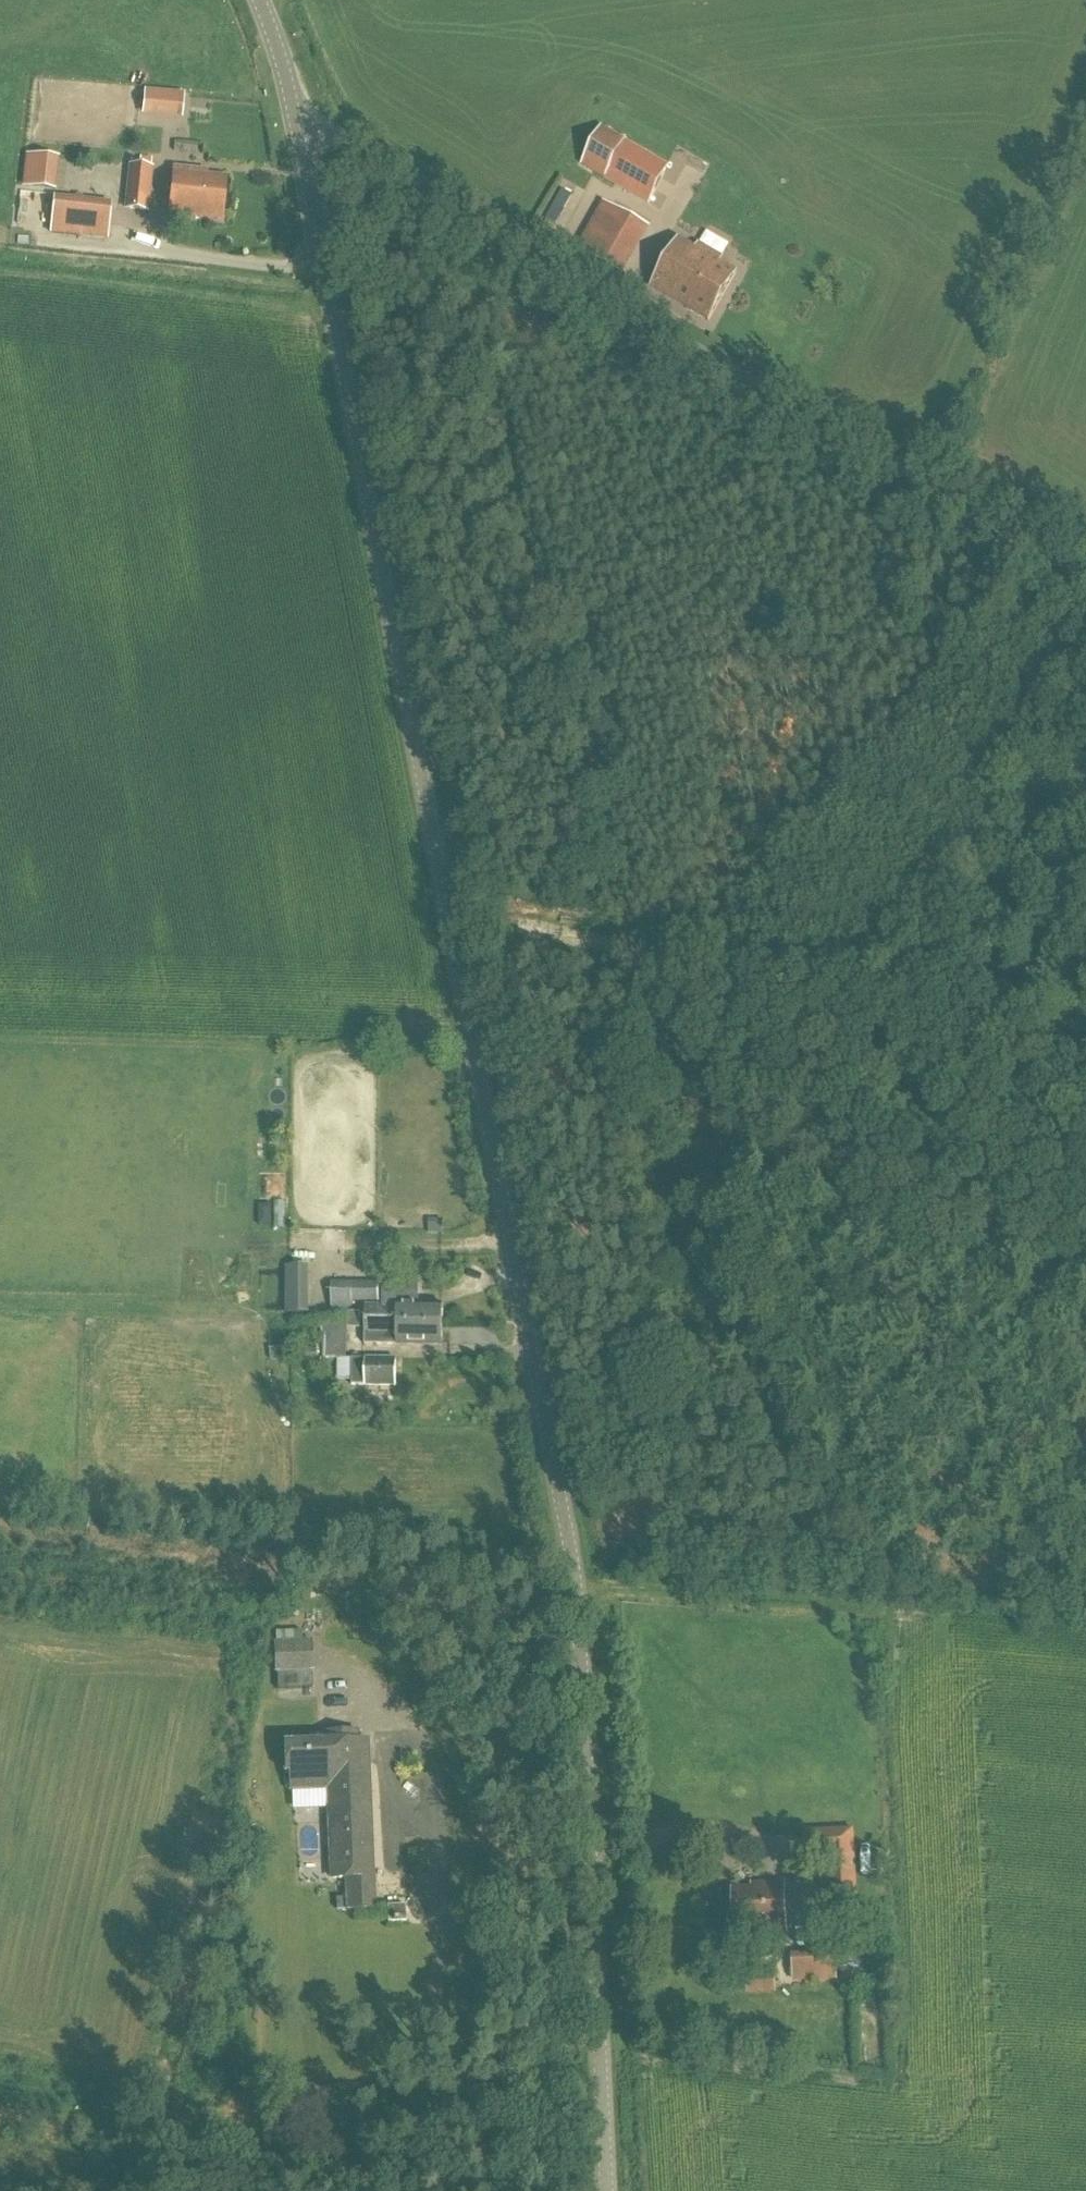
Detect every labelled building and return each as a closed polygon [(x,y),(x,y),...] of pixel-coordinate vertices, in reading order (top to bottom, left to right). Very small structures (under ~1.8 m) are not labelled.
[(145,91),(143,112),(182,116),(184,95),(145,91)] [(647,205),(669,163),(602,125),(582,165),(647,205)] [(32,151),(31,186),(64,186),(64,152),(32,151)] [(131,159),(130,165),(128,164),(124,209),(149,212),(152,168),(150,168),(152,157),(139,156),(139,160),(131,159)] [(221,219),(225,178),(206,176),(206,172),(174,169),(169,214),(221,219)] [(108,228),(111,202),(53,196),(50,222),(108,228)] [(620,272),(645,226),(611,207),(586,253),(620,272)] [(719,262),(728,245),(712,236),(701,254),(679,242),(653,287),(689,307),(688,309),(709,321),(737,272),(719,262)] [(320,1308),(318,1266),(295,1267),(297,1310),(320,1308)] [(271,1306),(286,1306),(286,1272),(271,1272),(271,1306)] [(380,1303),(380,1282),(331,1282),(331,1309),(352,1309),(352,1303),(380,1303)] [(365,1305),(365,1337),(397,1338),(397,1346),(443,1346),(443,1305),(418,1305),(418,1290),(384,1289),(384,1305),(365,1305)] [(323,1360),(347,1360),(347,1324),(323,1323),(323,1360)] [(396,1387),(397,1360),(366,1360),(352,1359),(352,1386),(365,1386),(396,1387)] [(275,1673),(313,1671),(312,1640),(274,1643),(275,1673)] [(373,1909),(366,1742),(285,1746),(286,1790),(328,1788),(332,1879),(347,1878),(347,1897),(348,1909),(348,1910),(373,1909)] [(854,1829),(806,1831),(807,1863),(830,1862),(832,1898),(857,1897),(854,1829)] [(788,1934),(786,1880),(751,1881),(752,1887),(732,1888),(734,1930),(753,1929),(753,1935),(788,1934)] [(336,1910),(348,1909),(347,1897),(336,1898),(336,1910)] [(388,1923),(406,1923),(405,1907),(387,1907),(388,1923)] [(792,1982),(838,1980),(837,1950),(791,1951),(792,1982)] [(869,1963),(849,1964),(850,1981),(870,1980),(869,1963)] [(747,1994),(763,1994),(776,1994),(776,1968),(746,1969),(747,1994)]
